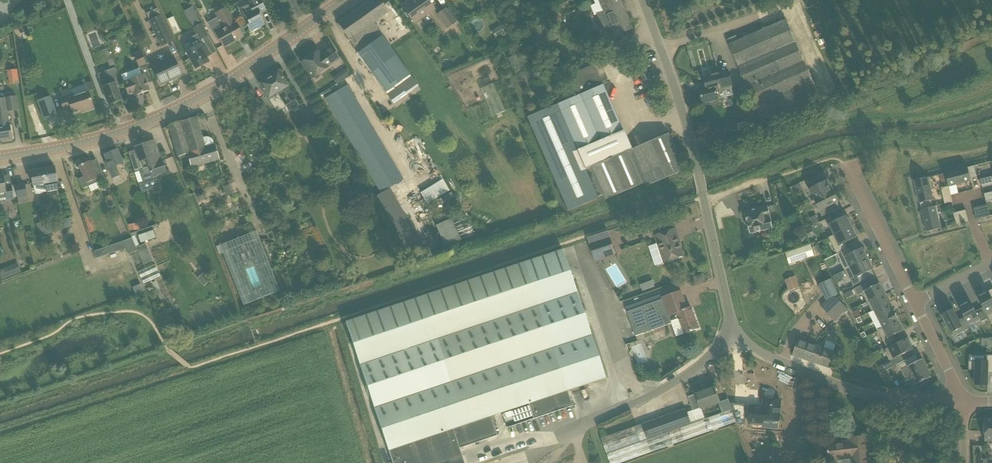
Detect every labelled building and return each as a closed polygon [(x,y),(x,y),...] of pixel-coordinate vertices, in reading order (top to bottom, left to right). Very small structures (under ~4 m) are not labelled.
[(261,24),(263,22),(261,18),(262,17),(260,13),(266,10),(261,0),(251,0),(247,2),(245,1),(239,4),(237,7),(241,13),(243,12),(249,24),(246,25),(251,33),(257,29),(256,27),(257,27),(258,27),(259,27),(260,26),(260,25),(261,25),(261,24)] [(338,23),(354,47),(378,30),(374,23),(388,13),(378,0),(370,0),(338,23)] [(428,0),(413,0),(411,1),(410,0),(402,6),(406,12),(405,13),(408,18),(410,17),(414,24),(435,9),(428,0)] [(596,14),(602,29),(606,27),(610,38),(631,29),(618,0),(594,0),(593,0),(595,4),(590,6),(594,15),(596,14)] [(243,36),(238,28),(226,7),(223,9),(219,11),(215,13),(218,18),(208,24),(213,32),(212,33),(217,41),(219,39),(224,47),(243,36)] [(161,47),(172,41),(160,16),(157,8),(150,12),(145,14),(149,21),(161,47)] [(448,28),(455,23),(445,9),(438,14),(448,28)] [(686,25),(694,22),(692,16),(684,19),(686,25)] [(516,18),(515,26),(514,31),(522,32),(523,26),(524,19),(516,18)] [(786,20),(738,41),(736,36),(726,40),(729,45),(765,129),(823,104),(786,20)] [(180,31),(177,23),(171,26),(174,34),(180,31)] [(200,40),(208,35),(201,24),(193,28),(200,40)] [(495,29),(499,36),(504,33),(500,26),(495,29)] [(357,53),(371,73),(385,93),(410,75),(396,55),(382,36),(357,53)] [(199,44),(194,48),(192,44),(189,43),(187,43),(185,44),(184,46),(184,48),(186,52),(195,69),(209,62),(206,57),(211,55),(205,44),(200,46),(199,44)] [(340,59),(337,55),(332,47),(320,55),(317,51),(301,62),(312,79),(329,67),(329,66),(340,59)] [(139,67),(146,64),(140,51),(133,54),(139,67)] [(509,57),(514,72),(523,68),(518,54),(509,57)] [(638,69),(645,66),(640,54),(633,57),(638,69)] [(152,66),(161,85),(182,75),(173,56),(152,66)] [(114,60),(107,62),(109,69),(116,66),(114,60)] [(630,148),(623,131),(603,86),(607,85),(608,83),(599,62),(590,66),(582,69),(586,79),(570,86),(574,97),(527,117),(568,212),(597,199),(597,197),(603,195),(605,199),(644,183),(646,182),(631,148),(630,148)] [(123,83),(128,96),(134,94),(134,96),(136,95),(135,94),(139,92),(140,94),(149,90),(143,74),(142,75),(139,67),(121,75),(124,82),(123,83)] [(19,83),(16,70),(7,71),(10,84),(19,83)] [(344,70),(338,74),(342,80),(348,76),(344,70)] [(296,100),(278,71),(259,83),(268,98),(276,93),(285,107),(296,100)] [(732,86),(729,71),(704,77),(706,84),(702,85),(700,89),(703,103),(719,99),(735,95),(732,86)] [(102,87),(109,105),(121,101),(116,87),(122,85),(117,74),(107,78),(109,84),(102,87)] [(87,91),(88,92),(94,90),(92,82),(85,84),(85,85),(87,91)] [(481,88),(494,116),(507,110),(494,82),(481,88)] [(382,193),(404,180),(347,85),(326,98),(382,193)] [(60,99),(64,112),(71,109),(72,113),(81,110),(82,113),(94,109),(88,92),(87,91),(73,96),(72,94),(60,99)] [(7,111),(19,109),(17,95),(0,98),(0,141),(11,139),(11,137),(7,111)] [(44,120),(57,115),(50,96),(37,101),(44,120)] [(203,138),(197,117),(168,125),(177,156),(187,153),(191,167),(218,159),(214,142),(213,140),(211,139),(209,138),(207,138),(205,138),(203,138)] [(161,161),(154,141),(155,141),(155,140),(154,140),(154,139),(153,140),(153,141),(135,147),(136,150),(128,153),(135,173),(139,172),(143,183),(154,179),(153,177),(166,173),(162,160),(161,161)] [(292,151),(301,149),(298,139),(290,141),(292,151)] [(123,162),(118,150),(105,155),(108,162),(106,162),(114,183),(121,180),(119,176),(120,175),(116,165),(123,162)] [(95,172),(90,161),(87,162),(85,161),(83,161),(82,162),(82,164),(79,166),(84,177),(78,179),(82,189),(105,178),(101,170),(95,172)] [(977,178),(974,166),(945,173),(949,187),(971,181),(971,179),(977,178)] [(54,167),(42,169),(46,192),(58,190),(57,182),(54,167)] [(35,194),(46,192),(42,169),(30,171),(33,186),(34,186),(35,194)] [(6,200),(13,199),(11,186),(5,187),(3,176),(0,176),(0,200),(6,200)] [(815,200),(834,191),(828,180),(826,182),(823,176),(806,185),(809,191),(810,191),(815,200)] [(933,207),(932,204),(932,200),(934,200),(931,190),(933,190),(930,177),(914,181),(921,207),(922,210),(933,207)] [(981,179),(983,188),(991,185),(991,177),(981,179)] [(422,192),(428,203),(451,191),(445,179),(422,192)] [(24,184),(16,186),(19,198),(26,196),(24,184)] [(794,186),(797,193),(803,190),(800,184),(794,186)] [(364,186),(357,189),(370,213),(377,209),(364,186)] [(111,194),(109,188),(106,189),(109,195),(105,197),(108,205),(115,202),(111,194)] [(834,191),(815,200),(819,210),(822,217),(839,208),(836,203),(839,202),(834,191)] [(205,194),(203,192),(199,192),(197,195),(197,198),(200,200),(203,200),(205,198),(205,194)] [(768,206),(745,211),(747,221),(749,220),(750,224),(748,225),(750,234),(760,232),(767,230),(773,228),(772,222),(770,216),(768,206)] [(937,206),(933,207),(922,210),(927,230),(927,232),(940,229),(943,228),(937,206)] [(977,220),(983,218),(981,206),(974,208),(977,220)] [(966,210),(959,212),(962,223),(969,222),(966,210)] [(83,214),(90,234),(95,231),(91,219),(89,213),(89,212),(83,214)] [(819,223),(816,216),(810,219),(813,225),(819,223)] [(835,235),(853,226),(852,224),(849,217),(847,218),(846,216),(835,222),(832,217),(821,222),(824,228),(829,225),(834,235),(835,235)] [(454,218),(438,226),(450,247),(465,239),(454,218)] [(39,228),(41,235),(55,232),(54,224),(39,228)] [(837,254),(848,249),(845,243),(857,237),(856,235),(858,234),(854,228),(853,226),(835,235),(834,235),(829,238),(837,254)] [(657,244),(649,247),(656,266),(674,259),(684,256),(677,238),(679,237),(676,229),(666,232),(654,236),(657,244)] [(141,234),(142,242),(158,238),(156,230),(141,234)] [(282,292),(260,230),(219,245),(221,252),(225,250),(244,305),(282,292)] [(588,238),(594,257),(615,250),(609,231),(588,238)] [(805,237),(799,232),(794,240),(800,244),(805,237)] [(42,243),(48,247),(52,240),(47,237),(42,243)] [(123,242),(126,248),(128,254),(137,250),(131,238),(123,242)] [(787,253),(791,264),(816,254),(811,243),(787,253)] [(145,244),(137,248),(144,265),(153,261),(145,244)] [(105,255),(103,248),(94,251),(96,259),(105,255)] [(845,270),(869,258),(865,249),(863,250),(862,248),(853,253),(850,248),(848,249),(837,254),(845,270)] [(528,404),(533,420),(572,406),(567,391),(605,378),(562,250),(473,279),(345,321),(392,462),(464,462),(459,448),(497,435),(490,416),(528,404)] [(869,258),(845,270),(853,286),(866,280),(863,274),(873,269),(872,267),(874,267),(869,258)] [(11,276),(8,267),(0,270),(0,280),(11,276)] [(211,280),(207,275),(200,281),(204,286),(211,280)] [(795,276),(787,279),(791,287),(798,284),(795,276)] [(826,300),(835,296),(838,295),(836,290),(831,279),(819,285),(826,300)] [(863,294),(867,302),(885,294),(880,283),(874,287),(871,281),(855,289),(858,296),(863,294)] [(140,284),(135,286),(140,298),(146,296),(140,284)] [(989,318),(991,316),(991,298),(988,290),(984,292),(984,291),(977,294),(978,296),(977,296),(989,318)] [(663,300),(627,312),(636,336),(654,330),(665,326),(672,324),(677,337),(685,334),(699,329),(691,307),(690,308),(687,309),(686,304),(681,291),(662,298),(663,300)] [(872,311),(874,310),(889,303),(885,294),(867,302),(872,311)] [(820,306),(836,322),(848,310),(835,296),(826,300),(820,306)] [(975,312),(969,300),(966,302),(965,301),(959,304),(959,306),(958,306),(965,318),(968,324),(975,321),(977,325),(987,319),(981,309),(975,312)] [(889,303),(874,310),(879,320),(894,312),(889,303)] [(968,324),(965,318),(959,321),(953,309),(942,315),(942,316),(941,316),(944,322),(945,322),(954,337),(970,328),(968,324)] [(858,310),(853,313),(856,319),(860,317),(861,317),(858,310)] [(895,312),(894,312),(879,320),(883,329),(899,321),(895,312)] [(899,321),(883,329),(878,331),(886,347),(889,346),(897,341),(895,335),(904,331),(899,321)] [(893,366),(904,361),(901,355),(913,350),(911,346),(912,345),(909,339),(908,339),(907,338),(885,350),(893,366)] [(799,340),(793,355),(828,367),(833,352),(823,349),(799,340)] [(969,360),(969,370),(976,371),(976,385),(988,385),(988,373),(991,373),(991,355),(987,355),(987,361),(969,361),(969,360)] [(913,357),(896,365),(899,371),(908,367),(917,384),(916,384),(917,385),(919,383),(921,386),(930,381),(929,379),(931,377),(928,370),(926,366),(922,360),(923,360),(922,359),(916,362),(913,357)] [(611,462),(625,462),(736,423),(732,410),(705,419),(701,409),(720,402),(715,387),(707,390),(701,392),(696,394),(696,395),(689,397),(693,411),(688,413),(686,409),(664,416),(664,417),(657,419),(602,438),(611,462)] [(779,420),(781,401),(764,400),(763,409),(757,408),(757,407),(749,407),(748,422),(762,423),(762,419),(779,420)] [(867,446),(866,436),(850,438),(850,441),(827,444),(829,461),(829,462),(869,462),(867,446)]
